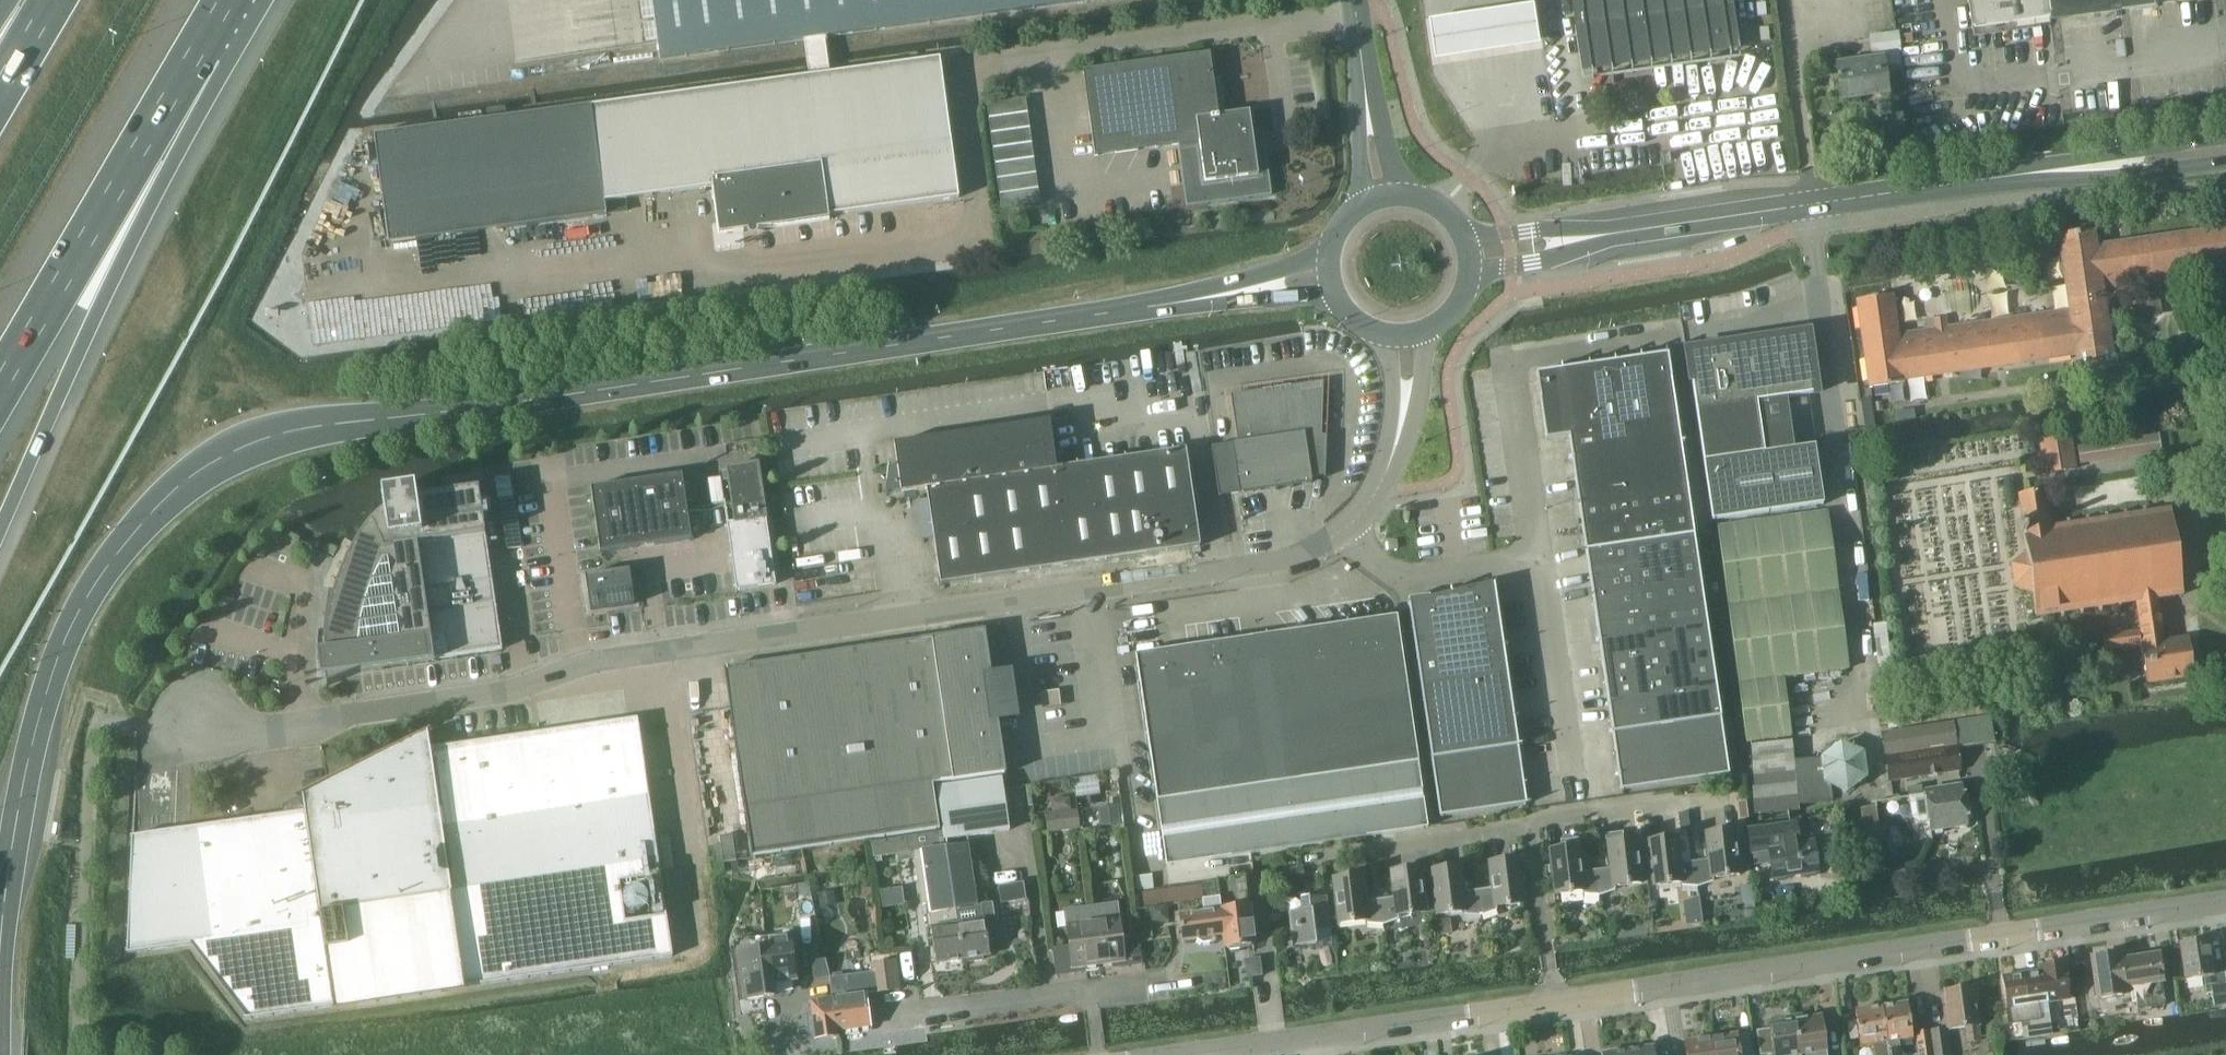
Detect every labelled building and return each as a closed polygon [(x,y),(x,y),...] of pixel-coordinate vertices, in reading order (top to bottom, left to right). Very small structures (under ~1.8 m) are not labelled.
[(807,61),(830,58),(827,38),(1106,0),(654,0),(662,61),(804,41),(807,61)] [(1738,48),(1731,0),(1573,0),(1583,70),(1738,48)] [(1973,29),(2052,18),(2049,0),(1969,0),(1973,29)] [(2052,18),(2121,9),(2120,0),(2049,0),(2052,18)] [(2121,9),(2186,0),(2120,0),(2121,9)] [(1532,5),(1426,21),(1432,63),(1538,48),(1532,5)] [(1871,37),(1873,51),(1874,60),(1882,59),(1899,56),(1896,33),(1871,37)] [(1210,54),(1083,71),(1095,156),(1178,144),(1187,207),(1251,198),(1272,196),(1271,184),(1264,130),(1253,132),(1250,113),(1219,117),(1216,102),(1213,74),(1210,54)] [(1899,56),(1882,59),(1884,73),(1901,70),(1899,56)] [(388,242),(511,226),(606,214),(604,201),(712,187),(718,236),(830,221),(829,216),(827,203),(838,201),(840,214),(960,198),(941,60),(832,74),(830,58),(807,61),(809,77),(757,84),(747,86),(506,118),(504,107),(487,109),(488,119),(374,134),(388,242)] [(1887,93),(1884,73),(1882,59),(1874,60),(1837,65),(1842,100),(1887,93)] [(1027,98),(988,103),(990,118),(1029,113),(1027,98)] [(1029,113),(990,118),(992,133),(1031,128),(1029,113)] [(1031,128),(992,133),(994,148),(1033,143),(1031,128)] [(1033,143),(994,148),(996,163),(1035,158),(1033,143)] [(1035,158),(996,163),(998,178),(1037,173),(1035,158)] [(1040,188),(1037,173),(998,178),(1001,193),(1040,188)] [(1040,188),(1001,193),(1002,209),(1041,203),(1040,188)] [(829,216),(840,214),(838,201),(827,203),(829,216)] [(2181,233),(2186,269),(2221,264),(2222,268),(2222,270),(2224,273),(2225,276),(2225,227),(2181,233)] [(2160,283),(2159,273),(2186,269),(2181,233),(2097,246),(2094,229),(2058,234),(2062,262),(2059,265),(2058,269),(2060,274),(2064,275),(2069,307),(1945,325),(1944,314),(1933,316),(1935,326),(1898,331),(1892,294),(1857,300),(1870,387),(1905,382),(1905,380),(2076,355),(2078,372),(2114,367),(2111,348),(2115,339),(2115,330),(2112,321),(2106,314),(2103,292),(2160,283)] [(1807,333),(1686,351),(1703,462),(1712,520),(1823,503),(1814,445),(1764,453),(1756,402),(1816,393),(1807,333)] [(1567,437),(1586,550),(1694,534),(1670,378),(1671,378),(1667,354),(1535,373),(1539,401),(1539,400),(1545,440),(1567,437)] [(1212,446),(1219,496),(1312,482),(1312,477),(1324,475),(1324,477),(1325,477),(1327,435),(1322,435),(1324,381),(1231,394),(1238,442),(1212,446)] [(941,584),(1087,562),(1073,466),(1057,468),(1050,417),(894,439),(898,468),(889,469),(886,495),(927,489),(941,584)] [(2159,434),(2076,446),(2079,465),(2162,452),(2159,434)] [(2075,469),(2070,437),(2040,442),(2045,473),(2075,469)] [(1200,546),(1186,449),(1073,466),(1087,562),(1200,546)] [(726,506),(738,589),(775,583),(758,464),(728,469),(733,505),(726,506)] [(682,474),(591,487),(600,552),(692,538),(682,474)] [(376,517),(372,521),(355,545),(342,571),(332,598),(327,627),(325,656),(327,685),(360,672),(383,669),(383,666),(502,648),(486,536),(487,536),(480,488),(417,498),(416,487),(383,492),(385,510),(381,513),(376,517)] [(2045,490),(2030,492),(2018,494),(2022,520),(2020,521),(2021,533),(2023,533),(2026,553),(2011,566),(2014,588),(2032,594),(2036,616),(2045,615),(2137,602),(2141,631),(2103,636),(2105,650),(2140,645),(2146,683),(2193,676),(2187,637),(2164,641),(2158,598),(2183,595),(2171,510),(2050,527),(2045,490)] [(1746,743),(1791,737),(1782,678),(1847,670),(1826,514),(1739,526),(1718,529),(1741,709),(1746,743)] [(1593,596),(1701,580),(1694,534),(1586,550),(1593,596)] [(1390,550),(1398,549),(1397,540),(1388,541),(1390,550)] [(629,570),(586,576),(589,593),(632,587),(629,570)] [(1708,625),(1701,580),(1593,596),(1599,641),(1708,625)] [(1408,604),(1409,604),(1417,659),(1504,646),(1495,584),(1496,583),(1496,582),(1430,597),(1430,595),(1408,598),(1409,602),(1408,603),(1408,604)] [(632,587),(589,593),(591,610),(634,604),(632,587)] [(1315,628),(1267,635),(1297,846),(1428,827),(1398,626),(1397,626),(1396,618),(1315,630),(1315,628)] [(1599,641),(1609,706),(1717,690),(1708,625),(1599,641)] [(985,631),(725,668),(753,856),(940,829),(933,784),(1006,773),(985,631)] [(1167,865),(1297,846),(1267,635),(1218,642),(1219,644),(1138,656),(1140,664),(1138,664),(1167,865)] [(1493,720),(1514,716),(1504,646),(1417,659),(1428,729),(1432,758),(1436,789),(1523,775),(1518,744),(1497,748),(1493,720)] [(1609,706),(1613,732),(1721,715),(1717,690),(1609,706)] [(1730,773),(1721,715),(1613,732),(1621,789),(1730,773)] [(1514,716),(1493,720),(1497,748),(1518,744),(1514,716)] [(1891,781),(1959,770),(1956,747),(1989,742),(1985,717),(1883,734),(1891,781)] [(284,814),(132,836),(127,953),(190,944),(245,1018),(333,1004),(334,1009),(466,990),(466,985),(671,955),(665,916),(625,921),(622,904),(627,910),(633,912),(640,912),(645,907),(648,901),(647,894),(643,889),(636,886),(629,887),(624,891),(622,898),(619,881),(661,875),(638,718),(430,748),(428,732),(429,731),(429,730),(282,804),(284,814)] [(1868,777),(1865,752),(1840,741),(1826,752),(1820,757),(1820,758),(1794,761),(1792,741),(1750,745),(1754,786),(1752,788),(1754,814),(1829,807),(1827,784),(1847,792),(1868,777)] [(2006,757),(1990,759),(1991,767),(2007,765),(2006,757)] [(1098,771),(1075,775),(1078,793),(1101,789),(1098,771)] [(1440,816),(1527,803),(1523,775),(1436,789),(1440,816)] [(1002,777),(937,787),(944,832),(945,839),(1010,830),(1002,777)] [(1924,793),(1909,796),(1912,817),(1919,822),(1928,820),(1929,831),(1968,825),(1962,786),(1924,792),(1924,793)] [(1070,797),(1051,800),(1053,813),(1072,810),(1070,797)] [(1119,805),(1098,808),(1101,826),(1122,823),(1119,805)] [(1862,823),(1852,824),(1856,846),(1881,842),(1876,806),(1860,808),(1862,823)] [(1053,813),(1045,814),(1048,833),(1080,828),(1078,809),(1072,810),(1053,813)] [(1818,873),(1813,841),(1799,844),(1797,835),(1792,836),(1790,825),(1747,832),(1751,855),(1768,852),(1773,880),(1818,873)] [(1704,834),(1708,860),(1695,862),(1698,887),(1714,882),(1713,878),(1742,874),(1736,830),(1704,834)] [(944,832),(872,842),(874,858),(921,851),(929,915),(941,914),(943,925),(930,927),(933,945),(936,963),(963,959),(946,847),(945,839),(944,832)] [(1605,834),(1610,869),(1597,871),(1600,896),(1616,890),(1615,887),(1644,883),(1638,839),(1625,840),(1623,832),(1605,834)] [(721,845),(724,862),(737,860),(733,834),(720,836),(721,845)] [(1584,895),(1600,896),(1597,871),(1583,872),(1579,838),(1561,840),(1562,849),(1549,851),(1555,895),(1583,891),(1584,895)] [(1682,886),(1698,887),(1695,862),(1681,864),(1678,838),(1647,842),(1653,886),(1681,883),(1682,886)] [(982,906),(972,843),(946,847),(963,959),(966,958),(967,962),(981,960),(980,956),(990,954),(988,938),(997,937),(992,905),(982,906)] [(721,845),(708,847),(712,872),(725,871),(721,845)] [(1492,889),(1478,891),(1482,916),(1497,911),(1497,907),(1525,903),(1519,859),(1488,863),(1492,889)] [(1290,869),(1292,880),(1305,878),(1304,867),(1290,869)] [(1465,911),(1465,915),(1482,916),(1478,891),(1465,893),(1461,867),(1430,871),(1436,915),(1465,911)] [(1390,872),(1394,898),(1380,899),(1384,925),(1399,919),(1399,916),(1427,912),(1421,868),(1390,872)] [(1367,923),(1384,925),(1380,899),(1367,901),(1363,875),(1332,879),(1339,924),(1367,920),(1367,923)] [(1024,882),(999,886),(1002,903),(1027,899),(1024,882)] [(810,883),(797,885),(799,895),(811,894),(810,883)] [(1170,917),(1165,885),(1143,888),(1148,921),(1170,917)] [(891,889),(879,890),(881,907),(893,906),(891,889)] [(819,906),(833,904),(831,890),(817,892),(819,906)] [(1333,946),(1326,897),(1310,899),(1309,896),(1301,897),(1302,911),(1289,913),(1294,947),(1317,944),(1318,948),(1333,946)] [(1210,941),(1215,937),(1223,936),(1220,911),(1222,911),(1220,899),(1179,904),(1183,941),(1197,939),(1203,942),(1210,941)] [(1117,903),(1091,907),(1099,965),(1125,961),(1117,903)] [(1065,911),(1073,968),(1099,965),(1091,907),(1065,911)] [(1249,907),(1222,911),(1220,911),(1223,936),(1225,948),(1227,948),(1231,951),(1240,949),(1242,946),(1254,944),(1249,907)] [(1450,921),(1439,923),(1440,935),(1451,934),(1450,921)] [(791,935),(767,939),(769,953),(773,982),(797,979),(791,935)] [(2225,969),(2224,970),(2224,972),(2211,974),(2211,972),(2205,939),(2178,943),(2184,983),(2203,980),(2205,996),(2210,995),(2212,1007),(2225,1005),(2225,976),(2225,969)] [(769,953),(736,958),(743,1003),(775,999),(773,982),(769,953)] [(2118,953),(2090,958),(2097,1001),(2124,997),(2123,989),(2124,989),(2120,960),(2119,955),(2118,953)] [(2130,959),(2120,960),(2124,989),(2133,987),(2136,1010),(2177,1003),(2173,973),(2161,975),(2158,954),(2130,959)] [(826,959),(812,961),(814,980),(829,978),(831,978),(826,959)] [(896,960),(870,964),(874,993),(900,989),(896,960)] [(2041,967),(2042,973),(2025,975),(2032,1037),(2050,1035),(2047,1013),(2038,1014),(2037,1004),(2069,1000),(2064,963),(2041,967)] [(848,975),(839,977),(846,1030),(871,1026),(865,985),(850,987),(848,975)] [(2024,1038),(2032,1037),(2025,975),(2004,978),(2009,1023),(2022,1021),(2024,1038)] [(839,1036),(838,1031),(846,1030),(839,977),(831,978),(829,978),(832,997),(810,1000),(815,1039),(839,1036)] [(1930,1030),(1933,1054),(1950,1054),(1946,1031),(1951,1030),(1951,1032),(1968,1029),(1970,1043),(1970,1047),(1992,1048),(1992,1043),(2008,1042),(2005,1023),(1994,1022),(1995,1010),(1986,1010),(1985,1011),(1978,1011),(1974,989),(1945,994),(1946,996),(1941,997),(1946,1028),(1930,1030)] [(1907,1004),(1882,1008),(1887,1043),(1889,1054),(1900,1054),(1898,1041),(1913,1039),(1907,1004)] [(1887,1043),(1882,1008),(1856,1013),(1862,1046),(1877,1044),(1879,1054),(1889,1054),(1887,1043)] [(1819,1017),(1795,1021),(1800,1054),(1825,1054),(1819,1017)] [(1755,1032),(1759,1054),(1800,1054),(1795,1021),(1768,1025),(1769,1030),(1755,1032)] [(1930,1030),(1915,1032),(1919,1054),(1933,1054),(1930,1030)] [(1711,1039),(1714,1054),(1739,1054),(1736,1035),(1711,1039)] [(1711,1039),(1685,1043),(1687,1054),(1714,1054),(1711,1039)]
